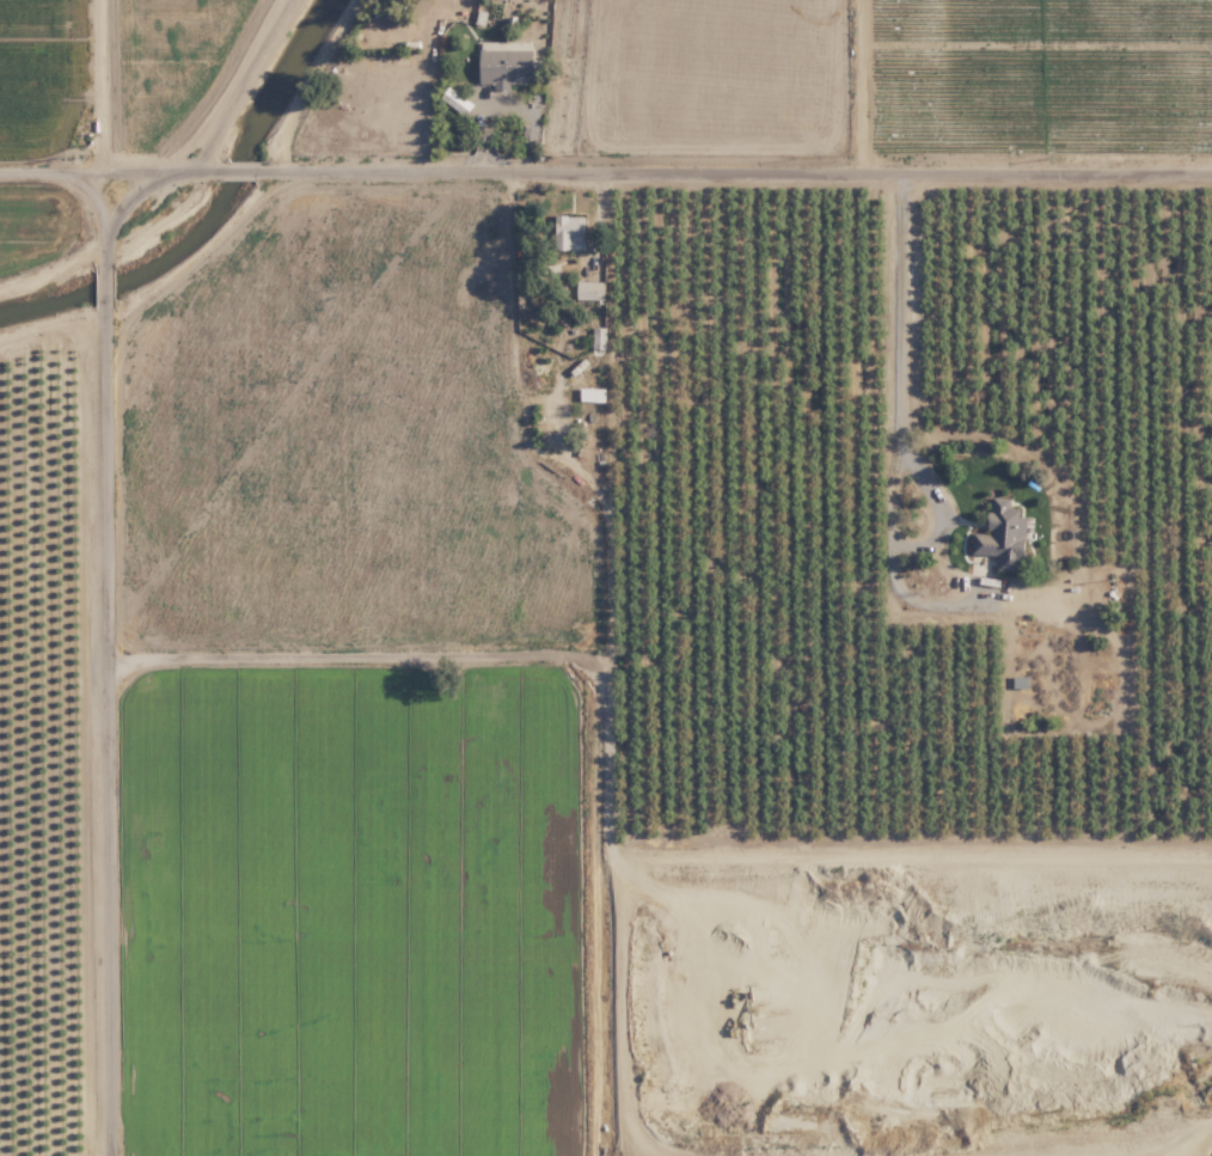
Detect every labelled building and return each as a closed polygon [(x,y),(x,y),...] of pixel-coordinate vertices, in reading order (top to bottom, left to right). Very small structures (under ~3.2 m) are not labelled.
[(554,249),(584,250),(584,215),(555,214),(554,249)] [(604,281),(577,281),(577,299),(604,299),(604,281)] [(605,326),(591,326),(592,348),(605,348),(605,326)] [(604,401),(605,387),(579,387),(578,401),(604,401)] [(971,553),(997,554),(997,571),(1024,572),(1025,537),(1031,537),(1031,516),(1021,516),(1022,508),(1010,507),(1011,497),(991,496),(990,533),(972,532),(971,553)]
